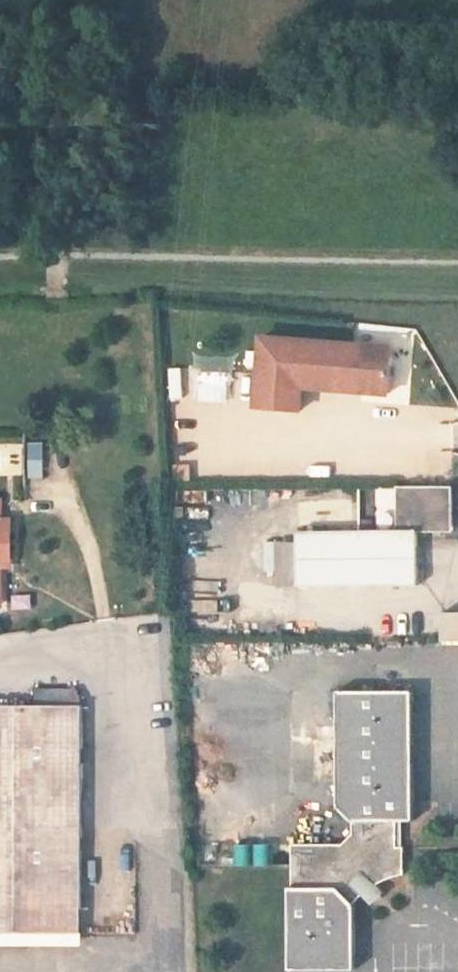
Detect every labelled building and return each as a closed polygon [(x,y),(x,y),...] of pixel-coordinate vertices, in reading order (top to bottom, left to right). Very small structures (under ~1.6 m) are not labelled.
[(261,337),(255,407),(299,411),(301,387),(388,394),(392,348),(261,337)] [(44,477),(44,442),(28,442),(28,477),(44,477)] [(395,533),(295,533),(296,587),(416,587),(416,534),(443,534),(443,521),(451,522),(450,488),(395,488),(395,533)] [(276,563),(296,563),(295,541),(276,542),(276,563)] [(446,560),(457,560),(457,541),(445,542),(446,560)] [(457,643),(457,612),(442,612),(442,643),(457,643)] [(407,816),(403,685),(328,687),(330,803),(345,817),(346,830),(335,841),(284,842),(285,886),(282,886),(284,967),(349,965),(348,902),(347,900),(354,893),(359,889),(354,884),(361,876),(367,882),(380,875),(398,869),(397,842),(391,842),(390,816),(407,816)] [(0,710),(0,938),(77,937),(75,832),(73,709),(0,710)]
